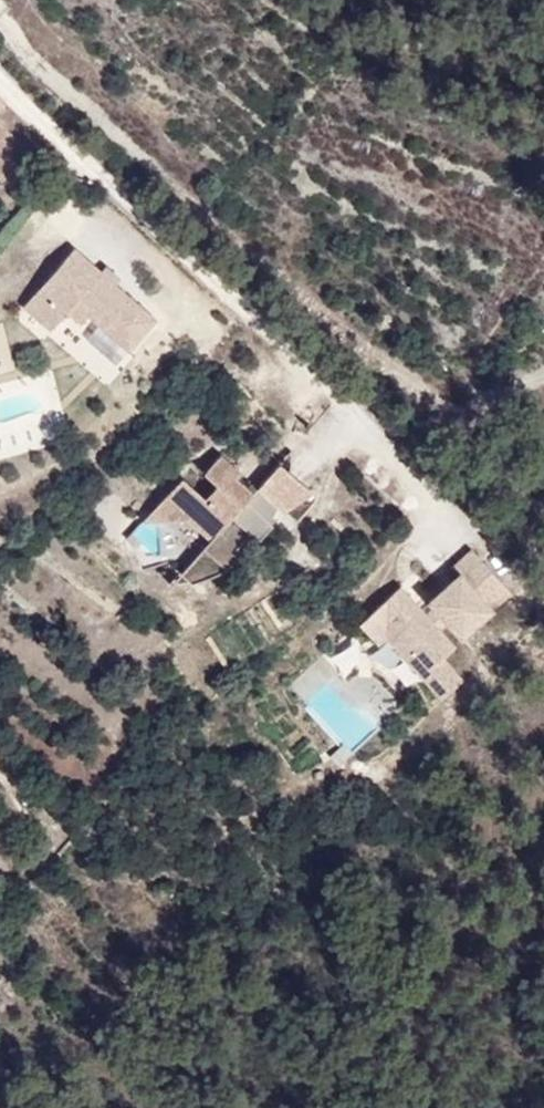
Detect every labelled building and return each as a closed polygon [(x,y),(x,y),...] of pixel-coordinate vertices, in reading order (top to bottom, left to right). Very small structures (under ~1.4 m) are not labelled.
[(159,322),(117,286),(122,280),(106,267),(101,272),(75,249),(26,306),(53,330),(70,311),(83,324),(92,316),(133,352),(159,322)] [(255,492),(249,498),(233,483),(238,477),(242,472),(221,452),(203,472),(216,484),(205,497),(182,477),(156,506),(170,519),(188,518),(210,538),(203,546),(227,567),(256,538),(250,532),(264,515),(271,521),(278,506),(258,488),(255,492)] [(314,493),(279,462),(258,488),(278,506),(284,513),(314,493)] [(255,492),(238,477),(233,483),(249,498),(255,492)] [(170,519),(156,506),(142,521),(170,519)] [(258,540),(273,523),(271,521),(264,515),(250,532),(256,538),(258,540)] [(138,548),(142,544),(132,535),(129,539),(138,548)] [(227,567),(203,546),(169,584),(202,579),(227,567)] [(454,648),(439,630),(446,624),(459,638),(510,593),(471,550),(450,568),(457,575),(427,602),(432,608),(424,614),(399,587),(357,625),(369,638),(385,640),(405,659),(409,656),(425,674),(421,677),(442,700),(462,680),(442,659),(454,648)] [(377,646),(385,640),(369,638),(377,646)] [(425,674),(409,656),(405,659),(421,677),(425,674)] [(299,706),(349,747),(373,717),(323,676),(299,706)] [(333,766),(326,758),(313,770),(320,778),(333,766)]
